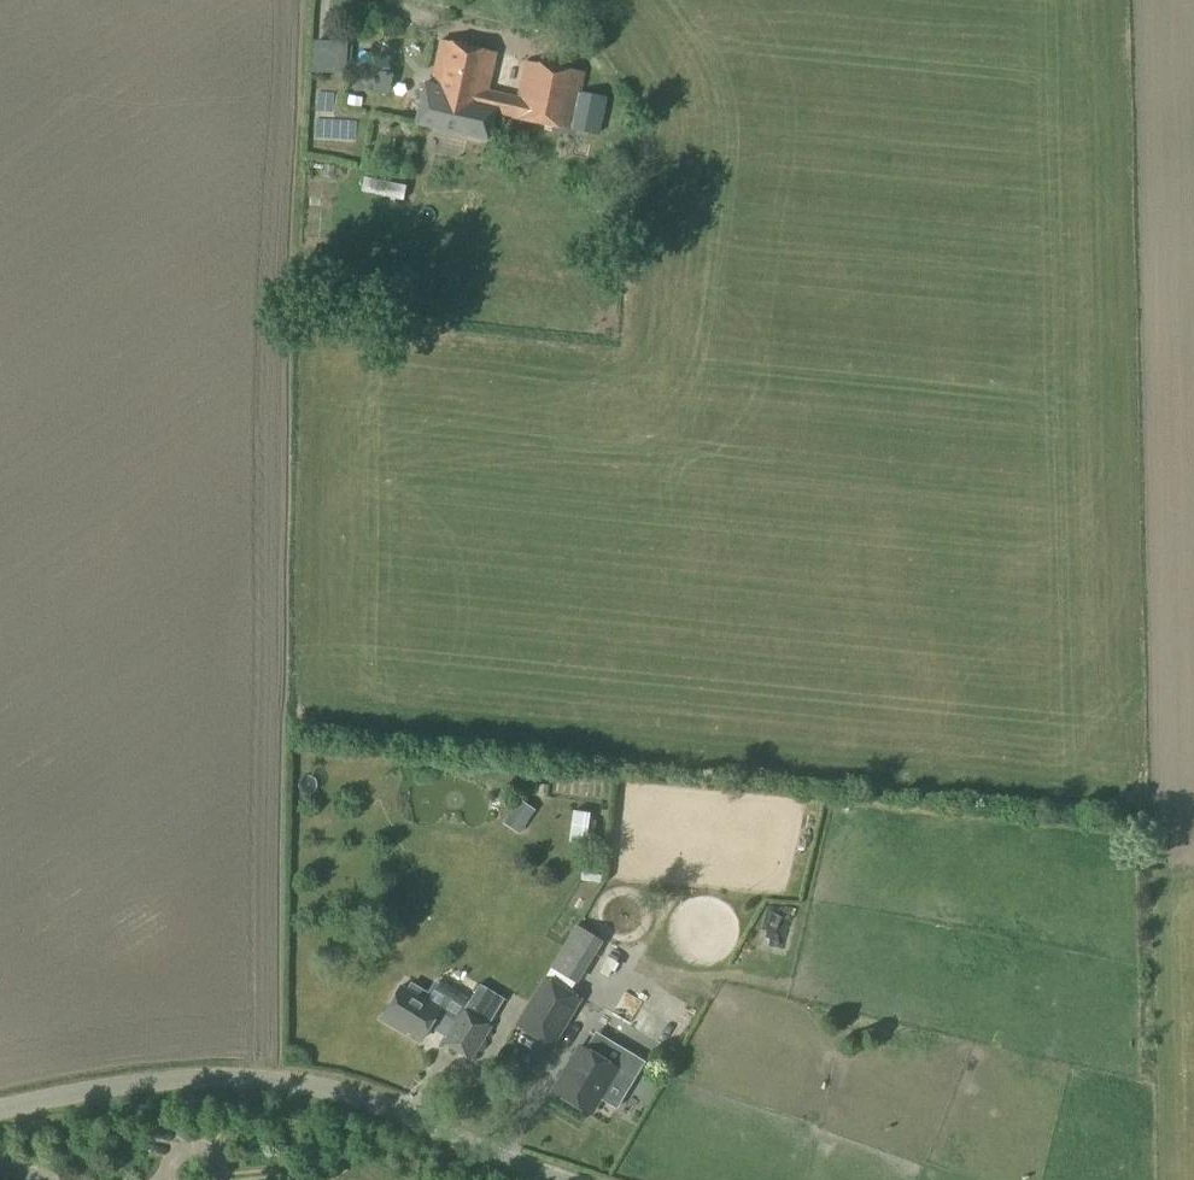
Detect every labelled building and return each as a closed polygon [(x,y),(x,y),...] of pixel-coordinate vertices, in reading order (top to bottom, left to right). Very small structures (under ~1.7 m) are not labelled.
[(441,40),(435,68),(431,85),(425,84),(416,124),(488,140),(494,115),(597,134),(605,98),(580,93),(584,73),(526,61),(520,90),(518,98),(487,91),(496,53),(441,40)] [(521,823),(539,802),(525,790),(507,811),(521,823)] [(576,799),(572,831),(588,833),(592,801),(576,799)] [(577,926),(551,968),(576,983),(602,941),(577,926)] [(449,961),(444,972),(466,982),(471,972),(449,961)] [(552,1046),(580,1000),(545,978),(517,1025),(552,1046)] [(383,1017),(381,1020),(396,1029),(398,1026),(421,1040),(430,1027),(445,1036),(442,1042),(470,1060),(490,1027),(463,1010),(455,1022),(450,1019),(439,1012),(440,1010),(423,1000),(427,993),(411,983),(407,990),(401,987),(383,1017)] [(580,1046),(553,1092),(590,1114),(593,1110),(609,1120),(644,1062),(608,1041),(598,1057),(580,1046)]
